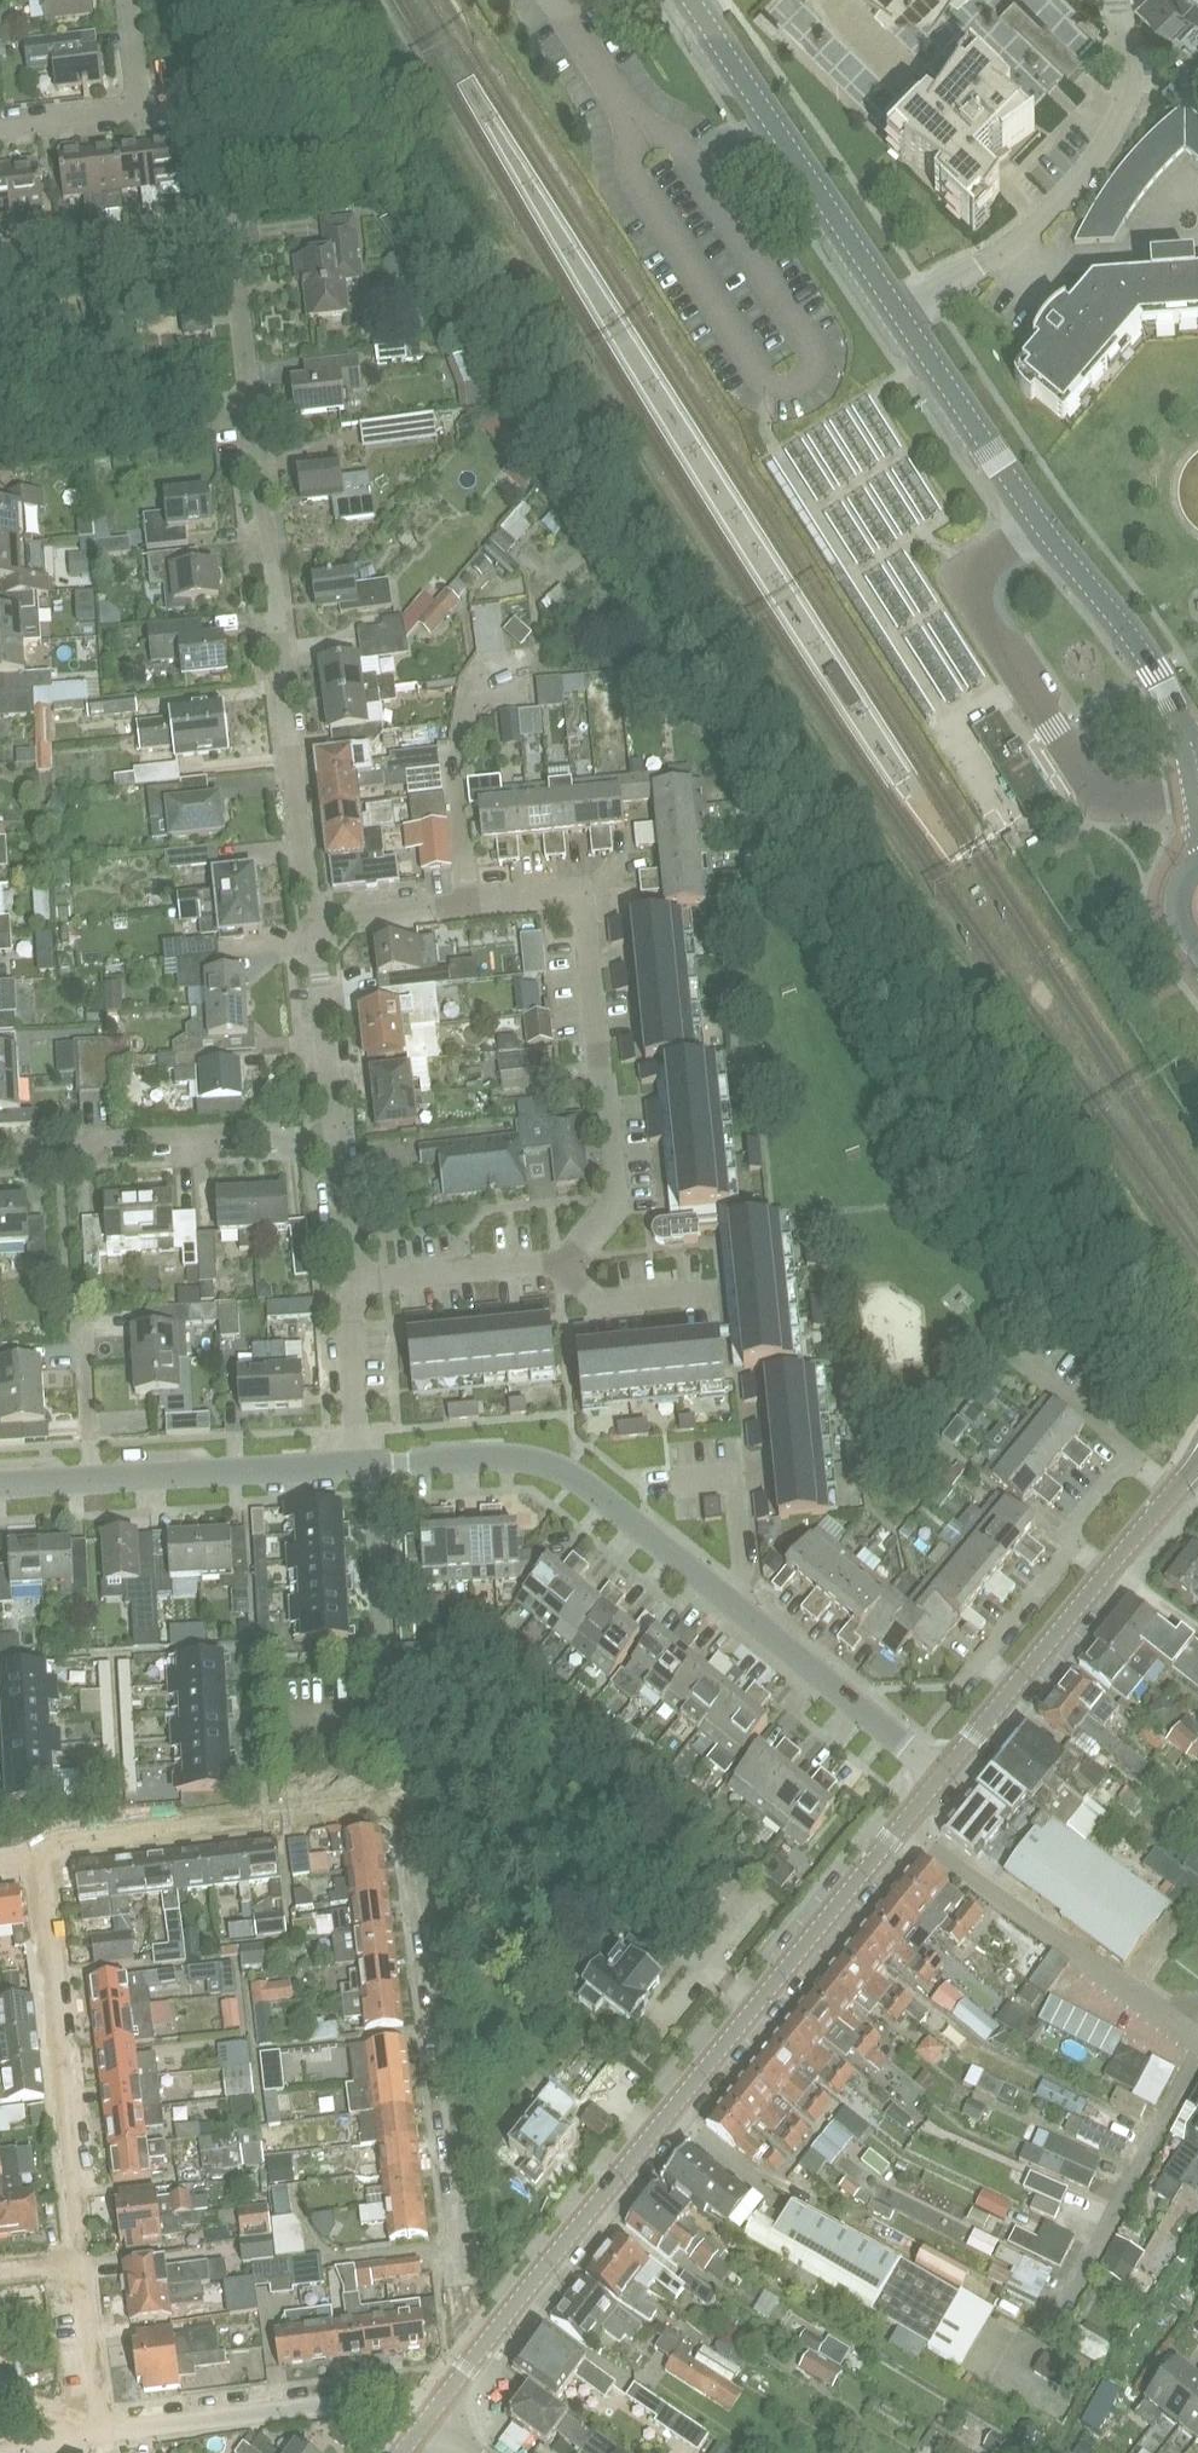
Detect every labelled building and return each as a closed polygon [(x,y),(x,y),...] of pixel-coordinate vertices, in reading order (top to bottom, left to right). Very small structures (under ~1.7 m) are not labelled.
[(43,20),(90,15),(88,0),(41,0),(43,20)] [(915,19),(928,0),(892,0),(914,21),(915,20),(915,19)] [(1134,3),(1147,16),(1149,19),(1155,13),(1179,37),(1197,18),(1197,0),(1137,0),(1134,3)] [(64,52),(63,37),(22,42),(25,70),(51,67),(54,90),(97,85),(93,49),(64,52)] [(970,62),(935,113),(927,108),(920,115),(919,114),(887,146),(889,148),(889,147),(899,154),(940,182),(935,191),(941,199),(973,230),(975,229),(974,228),(999,192),(998,191),(980,174),(993,164),(1007,154),(1004,151),(1034,129),(1033,128),(1030,126),(1020,119),(1004,108),(1010,100),(1003,93),(1003,92),(971,60),(970,62)] [(1165,93),(1162,96),(1171,105),(1179,96),(1170,87),(1167,90),(1165,93)] [(1128,216),(1132,210),(1136,204),(1141,197),(1145,191),(1154,180),(1164,169),(1174,159),(1184,150),(1197,161),(1197,117),(1184,105),(1176,112),(1167,119),(1159,126),(1151,134),(1144,141),(1136,149),(1129,158),(1122,166),(1115,174),(1109,183),(1103,191),(1097,200),(1092,208),(1088,215),(1087,217),(1084,222),(1082,225),(1078,234),(1074,243),(1113,241),(1123,224),(1128,216)] [(142,144),(150,208),(180,204),(172,140),(142,144)] [(150,208),(142,144),(113,148),(121,211),(124,211),(121,192),(138,190),(140,209),(150,208)] [(85,152),(75,153),(75,150),(71,147),(59,148),(56,152),(56,155),(55,155),(60,200),(80,197),(82,216),(93,215),(85,152)] [(121,211),(113,148),(85,152),(93,215),(121,211)] [(15,167),(15,170),(6,171),(15,235),(25,234),(24,225),(42,223),(36,167),(34,167),(34,165),(30,162),(18,163),(15,167)] [(6,171),(0,171),(0,217),(2,217),(5,236),(15,235),(6,171)] [(193,227),(171,230),(175,257),(197,254),(193,227)] [(309,255),(308,257),(292,259),(295,280),(302,279),(307,320),(346,315),(342,281),(361,279),(356,232),(322,236),(324,255),(318,256),(316,254),(309,255)] [(1194,279),(1194,270),(1193,262),(1186,263),(1180,251),(1173,255),(1171,255),(1168,255),(1161,253),(1157,265),(1150,266),(1151,282),(1092,286),(1069,314),(1064,310),(1060,312),(1056,315),(1052,318),(1049,322),(1046,325),(1042,329),(1040,333),(1037,338),(1035,342),(1034,345),(1033,346),(1038,350),(1014,377),(1015,381),(1017,385),(1019,388),(1021,392),(1024,394),(1027,397),(1030,400),(1034,395),(1063,419),(1140,329),(1197,325),(1197,278),(1194,279)] [(412,270),(402,253),(384,265),(394,282),(412,270)] [(211,333),(208,311),(180,313),(183,336),(211,333)] [(377,364),(423,358),(422,344),(376,348),(377,364)] [(360,388),(356,359),(325,363),(327,378),(291,383),(295,415),(343,409),(341,391),(360,388)] [(478,424),(499,444),(510,433),(489,413),(478,424)] [(436,441),(433,418),(414,420),(417,443),(436,441)] [(299,471),(299,477),(297,479),(298,487),(301,488),(302,503),(332,498),(335,522),(373,516),(367,476),(339,480),(337,465),(299,471)] [(522,471),(514,482),(525,490),(533,479),(522,471)] [(147,549),(151,548),(187,545),(185,530),(211,527),(207,491),(163,496),(165,514),(144,516),(147,549)] [(24,544),(34,544),(33,532),(24,532),(22,509),(42,508),(41,492),(8,494),(8,509),(0,509),(0,546),(24,544)] [(78,520),(80,540),(95,538),(93,519),(78,520)] [(97,557),(131,554),(130,539),(96,542),(97,557)] [(39,594),(47,593),(46,578),(26,579),(24,544),(0,546),(0,582),(13,581),(13,595),(39,594)] [(218,599),(217,587),(222,584),(220,573),(215,571),(215,567),(197,568),(192,564),(187,565),(186,552),(146,557),(149,588),(164,586),(167,612),(190,609),(189,602),(218,599)] [(311,592),(315,595),(317,609),(339,606),(340,615),(392,608),(388,581),(354,586),(352,572),(313,578),(313,582),(310,585),(311,592)] [(74,592),(75,611),(95,610),(94,591),(74,592)] [(437,603),(449,615),(461,603),(448,591),(437,603)] [(425,592),(403,617),(406,638),(418,624),(437,603),(425,592)] [(22,643),(21,628),(41,627),(39,594),(13,595),(0,596),(0,644),(22,643)] [(449,615),(437,603),(418,624),(431,636),(449,615)] [(405,640),(406,638),(403,617),(382,619),(384,627),(358,630),(360,645),(405,640)] [(225,674),(222,638),(201,640),(199,622),(148,628),(152,661),(180,658),(182,679),(225,674)] [(531,627),(503,629),(505,648),(505,652),(533,649),(533,645),(531,627)] [(408,653),(406,638),(405,640),(360,645),(362,659),(408,653)] [(0,644),(0,676),(1,692),(34,690),(49,690),(49,686),(48,673),(23,674),(22,643),(0,644)] [(326,697),(394,688),(392,677),(377,679),(376,676),(359,678),(356,659),(322,664),(326,697)] [(586,675),(563,677),(564,693),(587,691),(586,675)] [(537,679),(539,695),(564,693),(562,677),(539,679),(537,679)] [(87,684),(49,686),(49,690),(34,690),(35,708),(49,707),(49,705),(53,705),(53,706),(136,696),(89,701),(87,684)] [(394,688),(326,697),(328,712),(325,713),(323,715),(325,726),(327,728),(330,728),(331,730),(348,728),(350,746),(374,744),(383,732),(382,724),(364,726),(362,708),(380,706),(379,701),(395,700),(394,688)] [(35,708),(34,690),(1,692),(0,692),(0,717),(35,715),(35,708)] [(136,696),(53,706),(55,715),(87,712),(89,719),(137,714),(136,696)] [(165,734),(223,727),(221,703),(169,708),(170,720),(137,724),(138,737),(165,734)] [(35,715),(37,750),(51,748),(49,707),(35,708),(35,715)] [(541,709),(520,711),(522,738),(544,736),(541,709)] [(519,711),(501,713),(505,746),(522,744),(519,711)] [(1013,745),(994,714),(976,725),(983,737),(979,740),(991,760),(995,757),(1020,797),(1039,785),(1019,754),(1025,751),(1019,741),(1013,745)] [(226,752),(223,727),(165,734),(138,737),(140,751),(173,748),(174,757),(175,757),(176,764),(134,769),(136,786),(180,781),(177,757),(226,752)] [(52,771),(51,748),(37,750),(38,773),(52,771)] [(405,772),(440,768),(439,748),(390,754),(391,760),(352,764),(351,751),(315,757),(318,781),(382,773),(382,775),(405,772)] [(630,777),(632,802),(655,800),(656,811),(704,807),(702,783),(692,784),(690,765),(669,767),(670,774),(630,777)] [(405,772),(408,792),(409,797),(443,793),(440,768),(405,772)] [(320,806),(321,811),(357,806),(356,801),(355,791),(383,787),(382,775),(382,773),(318,781),(320,806)] [(632,802),(630,777),(595,781),(603,854),(613,853),(611,829),(625,828),(622,803),(632,802)] [(502,789),(500,778),(467,782),(470,806),(478,806),(482,841),(496,840),(499,864),(509,863),(502,789)] [(595,781),(572,783),(577,832),(590,831),(592,855),(603,854),(595,781)] [(564,834),(577,832),(572,783),(548,785),(556,858),(567,857),(564,834)] [(546,859),(556,858),(548,785),(525,787),(530,837),(543,836),(546,859)] [(179,787),(145,791),(149,821),(167,819),(170,840),(222,834),(220,818),(224,817),(222,803),(218,803),(218,800),(181,804),(179,787)] [(517,837),(530,837),(525,787),(502,789),(509,863),(520,862),(517,837)] [(417,824),(447,820),(444,794),(410,798),(413,825),(417,824)] [(359,819),(357,806),(321,811),(324,836),(360,831),(388,829),(386,816),(359,819)] [(706,830),(704,807),(656,811),(657,824),(634,826),(635,837),(706,830)] [(450,868),(449,861),(451,861),(447,820),(417,824),(422,871),(450,868)] [(360,831),(324,836),(326,861),(327,861),(331,890),(364,886),(366,889),(375,888),(377,884),(398,882),(395,858),(383,860),(380,830),(388,829),(360,831)] [(706,830),(635,837),(636,848),(659,845),(660,858),(709,853),(706,830)] [(1015,833),(1003,840),(1012,855),(1019,851),(1024,848),(1015,833)] [(166,870),(214,865),(212,848),(164,853),(166,870)] [(709,853),(660,858),(661,870),(639,873),(640,883),(711,877),(709,853)] [(70,873),(70,863),(53,864),(54,874),(70,873)] [(177,911),(255,902),(252,872),(235,874),(234,868),(214,870),(216,892),(176,897),(177,911)] [(70,873),(54,874),(55,888),(71,887),(70,873)] [(711,877),(640,883),(641,894),(664,891),(665,906),(713,901),(711,877)] [(12,935),(11,917),(5,917),(3,887),(0,887),(0,936),(12,935)] [(255,902),(177,911),(179,924),(219,919),(221,941),(241,939),(241,933),(259,931),(255,902)] [(632,916),(637,964),(685,960),(681,912),(632,916)] [(622,919),(608,921),(611,945),(624,943),(622,919)] [(542,933),(520,936),(524,976),(546,974),(542,933)] [(0,936),(0,953),(13,953),(12,935),(0,936)] [(53,935),(37,936),(39,974),(55,973),(53,935)] [(200,939),(185,941),(187,959),(189,959),(218,955),(216,940),(216,938),(200,939)] [(398,975),(400,990),(436,986),(452,984),(450,969),(438,970),(437,967),(421,968),(418,939),(374,944),(378,977),(398,975)] [(723,957),(722,942),(708,944),(710,959),(723,957)] [(203,990),(205,1008),(245,1006),(243,974),(220,975),(218,955),(189,959),(187,959),(173,960),(177,960),(178,991),(203,990)] [(637,964),(641,1012),(645,1060),(694,1055),(685,960),(637,964)] [(613,968),(615,992),(629,990),(626,966),(613,968)] [(0,984),(0,1032),(13,1032),(12,1014),(18,1013),(17,983),(0,984)] [(538,984),(515,986),(516,996),(539,994),(538,984)] [(360,1009),(360,1014),(357,1014),(355,1017),(357,1028),(359,1030),(362,1030),(363,1034),(440,1025),(436,986),(400,990),(402,1003),(360,1009)] [(122,997),(105,998),(106,1012),(123,1011),(122,997)] [(174,1056),(212,1053),(211,1039),(246,1037),(245,1006),(205,1008),(198,1008),(199,1020),(186,1029),(187,1035),(180,1041),(174,1044),(174,1056)] [(525,1018),(527,1046),(553,1044),(551,1016),(525,1018)] [(440,1026),(440,1025),(363,1034),(363,1039),(361,1039),(359,1042),(360,1053),(363,1055),(365,1055),(366,1060),(407,1055),(408,1062),(439,1059),(435,1027),(440,1026)] [(16,1082),(13,1036),(0,1037),(0,1083),(16,1082)] [(636,1062),(633,1037),(620,1039),(622,1064),(636,1062)] [(125,1041),(107,1042),(108,1061),(126,1060),(125,1041)] [(106,1042),(88,1043),(91,1089),(108,1088),(107,1070),(106,1042)] [(91,1089),(88,1043),(74,1043),(76,1089),(91,1089)] [(499,1058),(501,1075),(502,1089),(529,1086),(527,1072),(550,1069),(548,1052),(499,1058)] [(213,1071),(212,1053),(174,1056),(176,1084),(199,1082),(200,1102),(239,1100),(237,1070),(213,1071)] [(696,1243),(696,1232),(718,1230),(716,1207),(728,1206),(715,1061),(665,1066),(679,1224),(660,1226),(659,1226),(657,1227),(655,1228),(654,1229),(653,1231),(652,1233),(651,1235),(651,1237),(652,1239),(653,1241),(654,1242),(655,1244),(657,1245),(658,1245),(660,1246),(662,1246),(696,1243)] [(656,1084),(655,1067),(639,1069),(640,1085),(656,1084)] [(370,1074),(373,1102),(419,1096),(417,1084),(409,1085),(407,1070),(370,1074)] [(0,1083),(0,1128),(38,1126),(37,1111),(18,1112),(16,1082),(0,1083)] [(742,1093),(744,1109),(757,1107),(756,1092),(742,1093)] [(434,1095),(419,1096),(373,1102),(376,1129),(413,1125),(411,1110),(436,1107),(434,1095)] [(650,1142),(651,1142),(663,1140),(659,1102),(646,1104),(650,1142)] [(516,1122),(518,1137),(520,1137),(521,1153),(551,1149),(555,1186),(590,1181),(582,1114),(516,1122)] [(525,1188),(521,1153),(520,1137),(518,1137),(420,1147),(422,1165),(441,1163),(444,1196),(525,1188)] [(747,1141),(750,1170),(764,1169),(761,1139),(747,1141)] [(139,1193),(139,1198),(141,1243),(158,1242),(159,1253),(182,1251),(183,1268),(197,1267),(195,1235),(174,1236),(172,1191),(139,1193)] [(283,1191),(249,1193),(251,1233),(285,1231),(283,1191)] [(252,1251),(251,1233),(249,1193),(214,1195),(216,1236),(235,1234),(236,1252),(252,1251)] [(18,1200),(18,1197),(15,1194),(0,1195),(0,1247),(25,1245),(26,1265),(44,1264),(42,1224),(25,1225),(23,1200),(18,1200)] [(142,1253),(141,1243),(139,1198),(106,1200),(107,1231),(84,1233),(86,1273),(102,1271),(101,1246),(108,1245),(109,1255),(142,1253)] [(295,1278),(310,1277),(312,1277),(307,1220),(289,1222),(295,1278)] [(793,1364),(779,1221),(728,1226),(742,1369),(793,1364)] [(195,1235),(197,1267),(199,1267),(200,1283),(201,1301),(214,1300),(214,1282),(217,1282),(214,1233),(195,1235)] [(821,1266),(821,1265),(820,1251),(806,1252),(808,1267),(821,1266)] [(814,1328),(827,1327),(825,1298),(811,1300),(814,1328)] [(314,1300),(266,1302),(267,1316),(268,1319),(315,1317),(314,1300)] [(548,1300),(524,1302),(526,1316),(550,1313),(548,1300)] [(216,1305),(217,1318),(219,1318),(220,1335),(237,1334),(236,1318),(235,1304),(216,1305)] [(501,1304),(477,1307),(478,1320),(502,1318),(501,1304)] [(201,1324),(200,1319),(200,1307),(161,1309),(163,1332),(130,1333),(132,1364),(175,1362),(174,1345),(187,1345),(186,1325),(201,1324)] [(407,1327),(431,1325),(430,1312),(405,1314),(407,1327)] [(685,1333),(684,1320),(645,1323),(646,1337),(685,1333)] [(554,1373),(549,1323),(407,1338),(412,1387),(554,1373)] [(590,1342),(588,1327),(573,1329),(574,1344),(590,1342)] [(719,1341),(687,1344),(649,1348),(575,1354),(580,1403),(723,1391),(722,1381),(719,1341)] [(266,1345),(269,1409),(301,1408),(299,1369),(284,1370),(283,1344),(266,1345)] [(269,1409),(266,1345),(249,1346),(251,1371),(235,1372),(238,1411),(269,1409)] [(41,1393),(40,1362),(16,1363),(15,1346),(0,1346),(0,1396),(41,1393)] [(190,1361),(175,1362),(132,1364),(133,1395),(160,1393),(161,1410),(166,1410),(167,1434),(211,1432),(210,1414),(192,1415),(190,1361)] [(828,1513),(816,1371),(765,1375),(778,1518),(828,1513)] [(744,1402),(757,1401),(755,1377),(742,1378),(744,1402)] [(41,1393),(0,1396),(0,1443),(20,1442),(20,1426),(43,1424),(41,1393)] [(1029,1416),(1085,1462),(1093,1453),(1075,1438),(1084,1429),(1045,1396),(1029,1416)] [(524,1399),(509,1401),(510,1414),(526,1413),(524,1399)] [(843,1416),(856,1415),(855,1400),(842,1401),(843,1416)] [(448,1406),(449,1420),(478,1417),(477,1404),(448,1406)] [(1085,1462),(1029,1416),(1014,1434),(1053,1466),(1062,1456),(1079,1470),(1085,1462)] [(953,1446),(969,1427),(958,1418),(942,1437),(953,1446)] [(678,1421),(679,1433),(696,1432),(695,1419),(678,1421)] [(618,1425),(619,1438),(648,1436),(647,1422),(618,1425)] [(762,1448),(760,1424),(746,1425),(749,1450),(762,1448)] [(1053,1466),(1014,1434),(999,1451),(1056,1498),(1062,1490),(1045,1476),(1053,1466)] [(849,1478),(862,1476),(860,1447),(846,1449),(849,1478)] [(1056,1498),(999,1451),(983,1471),(1022,1503),(1032,1492),(1049,1506),(1056,1498)] [(930,1500),(941,1508),(953,1492),(943,1484),(930,1500)] [(997,1493),(981,1513),(1038,1560),(1045,1551),(1027,1536),(1036,1525),(997,1493)] [(753,1496),(755,1520),(769,1519),(767,1494),(753,1496)] [(722,1519),(720,1498),(703,1499),(705,1521),(722,1519)] [(292,1536),(341,1533),(339,1506),(284,1510),(285,1522),(292,1521),(292,1536)] [(500,1506),(490,1507),(495,1580),(526,1578),(534,1552),(517,1553),(516,1528),(502,1530),(500,1506)] [(468,1532),(471,1581),(495,1580),(490,1507),(480,1508),(481,1531),(468,1532)] [(448,1583),(443,1510),(432,1511),(433,1534),(419,1536),(406,1536),(408,1567),(405,1567),(406,1585),(422,1584),(448,1583)] [(454,1510),(443,1510),(448,1583),(471,1581),(468,1532),(456,1533),(454,1510)] [(253,1539),(266,1538),(264,1511),(252,1511),(253,1539)] [(981,1513),(966,1531),(1005,1562),(1013,1552),(1032,1567),(1038,1560),(981,1513)] [(795,1574),(805,1582),(836,1544),(817,1528),(772,1585),(780,1592),(795,1574)] [(154,1597),(157,1597),(169,1596),(168,1582),(200,1580),(197,1535),(197,1529),(175,1530),(175,1536),(165,1537),(166,1559),(152,1560),(152,1569),(154,1597)] [(966,1531),(952,1549),(1009,1595),(1015,1587),(997,1572),(1005,1562),(966,1531)] [(231,1616),(248,1615),(244,1554),(230,1554),(229,1533),(197,1535),(200,1580),(231,1578),(231,1591),(229,1592),(231,1616)] [(287,1563),(342,1559),(341,1533),(292,1536),(293,1548),(287,1548),(287,1563)] [(160,1647),(157,1597),(154,1597),(152,1569),(135,1570),(133,1538),(101,1540),(104,1585),(120,1584),(121,1607),(132,1607),(134,1649),(160,1647)] [(255,1565),(267,1564),(266,1538),(253,1539),(255,1565)] [(40,1590),(60,1588),(61,1602),(87,1600),(84,1564),(69,1565),(68,1544),(37,1546),(40,1590)] [(853,1559),(836,1544),(805,1582),(814,1590),(800,1608),(808,1615),(853,1559)] [(37,1546),(6,1548),(8,1569),(0,1569),(0,1605),(9,1605),(8,1591),(40,1590),(37,1546)] [(1179,1570),(1175,1566),(1165,1578),(1170,1582),(1169,1582),(1197,1605),(1197,1550),(1197,1548),(1179,1570)] [(937,1567),(976,1598),(984,1588),(1002,1604),(1009,1595),(952,1549),(937,1567)] [(514,1603),(533,1619),(579,1562),(570,1555),(557,1571),(534,1552),(526,1578),(531,1583),(514,1603)] [(289,1589),(344,1585),(342,1559),(287,1563),(289,1589)] [(872,1574),(853,1559),(808,1615),(816,1621),(830,1603),(841,1612),(872,1574)] [(533,1619),(552,1633),(584,1593),(573,1584),(587,1568),(579,1562),(533,1619)] [(256,1591),(269,1590),(267,1564),(255,1565),(256,1591)] [(937,1567),(922,1586),(960,1616),(959,1618),(966,1623),(967,1621),(979,1631),(986,1623),(967,1608),(976,1598),(937,1567)] [(836,1638),(844,1644),(853,1633),(854,1635),(860,1627),(859,1626),(891,1589),(872,1574),(841,1612),(851,1619),(836,1638)] [(570,1648),(616,1592),(606,1584),(593,1601),(584,1593),(552,1633),(570,1648)] [(344,1585),(289,1589),(291,1615),(346,1611),(344,1585)] [(907,1603),(911,1637),(930,1653),(959,1618),(960,1616),(922,1586),(907,1603)] [(895,1656),(911,1637),(907,1603),(891,1589),(859,1626),(860,1627),(895,1656)] [(257,1617),(270,1616),(269,1590),(256,1591),(257,1617)] [(623,1598),(616,1592),(570,1648),(588,1663),(621,1623),(609,1614),(623,1598)] [(1160,1660),(1172,1670),(1197,1690),(1197,1643),(1181,1630),(1176,1637),(1129,1600),(1111,1623),(1144,1647),(1160,1660)] [(346,1611),(291,1615),(291,1627),(297,1627),(298,1641),(347,1638),(346,1611)] [(621,1623),(588,1663),(608,1678),(654,1623),(643,1614),(629,1630),(621,1623)] [(270,1616),(257,1617),(259,1643),(271,1643),(270,1616)] [(967,1621),(966,1623),(960,1631),(972,1640),(979,1631),(967,1621)] [(1144,1647),(1111,1623),(1095,1643),(1143,1680),(1160,1660),(1144,1647)] [(205,1625),(192,1626),(193,1645),(206,1644),(205,1625)] [(642,1688),(688,1632),(680,1625),(666,1643),(654,1634),(623,1673),(642,1688)] [(688,1632),(642,1688),(661,1703),(692,1664),(682,1656),(696,1638),(688,1632)] [(505,1643),(503,1645),(510,1650),(511,1649),(520,1639),(513,1633),(505,1643)] [(861,1640),(854,1635),(853,1633),(844,1644),(852,1651),(861,1640)] [(1079,1663),(1111,1689),(1127,1701),(1143,1680),(1095,1643),(1079,1663)] [(679,1718),(724,1661),(717,1655),(702,1673),(692,1664),(661,1703),(679,1718)] [(174,1672),(167,1673),(168,1688),(223,1684),(221,1658),(173,1661),(174,1672)] [(698,1733),(728,1694),(717,1686),(732,1668),(724,1661),(679,1718),(698,1733)] [(120,1690),(132,1690),(130,1662),(118,1663),(120,1690)] [(100,1691),(112,1691),(111,1663),(98,1664),(100,1691)] [(60,1694),(59,1680),(52,1680),(51,1668),(0,1671),(0,1698),(60,1694)] [(1057,1692),(1088,1717),(1091,1714),(1103,1723),(1116,1706),(1072,1672),(1057,1692)] [(176,1713),(225,1710),(223,1684),(168,1688),(169,1700),(176,1699),(176,1713)] [(716,1748),(760,1691),(753,1685),(738,1703),(728,1694),(698,1733),(716,1748)] [(120,1690),(121,1716),(133,1716),(132,1690),(120,1690)] [(112,1691),(100,1691),(102,1717),(114,1716),(112,1691)] [(705,1760),(724,1776),(765,1725),(755,1717),(769,1699),(760,1691),(716,1748),(705,1760)] [(1150,1766),(1088,1717),(1057,1692),(1040,1713),(1071,1738),(1068,1742),(1089,1758),(1098,1745),(1140,1777),(1150,1766)] [(0,1698),(0,1705),(1,1724),(55,1720),(54,1707),(61,1707),(60,1694),(0,1698)] [(606,1732),(615,1721),(601,1711),(599,1713),(591,1708),(585,1716),(606,1732)] [(171,1739),(226,1736),(225,1710),(176,1713),(177,1725),(170,1726),(171,1739)] [(114,1716),(102,1717),(103,1743),(115,1742),(114,1716)] [(121,1716),(122,1742),(135,1741),(133,1716),(121,1716)] [(615,1721),(606,1732),(626,1748),(637,1734),(618,1719),(616,1722),(615,1721)] [(1187,1755),(1197,1741),(1197,1728),(1194,1725),(1193,1726),(1184,1719),(1167,1740),(1187,1755)] [(55,1720),(1,1724),(3,1749),(62,1746),(62,1732),(55,1732),(55,1720)] [(1187,1755),(1167,1740),(1148,1725),(1139,1737),(1161,1754),(1170,1743),(1186,1757),(1187,1755)] [(1079,1770),(1066,1759),(1028,1728),(1011,1749),(1049,1780),(1051,1778),(1084,1805),(1090,1797),(1096,1790),(1097,1791),(1110,1775),(1088,1759),(1079,1770)] [(179,1765),(228,1762),(226,1736),(171,1739),(172,1752),(178,1751),(179,1765)] [(122,1742),(124,1768),(136,1767),(135,1741),(122,1742)] [(726,1789),(746,1804),(792,1748),(783,1741),(769,1759),(758,1750),(726,1789)] [(115,1742),(103,1743),(104,1769),(117,1768),(115,1742)] [(62,1746),(3,1749),(5,1775),(58,1772),(57,1761),(63,1760),(62,1746)] [(799,1754),(792,1748),(746,1804),(764,1819),(772,1810),(796,1781),(785,1772),(799,1754)] [(1049,1780),(1011,1749),(994,1770),(1029,1798),(1050,1814),(1067,1827),(1072,1820),(1084,1805),(1051,1778),(1049,1780)] [(229,1788),(228,1762),(179,1765),(180,1776),(174,1777),(174,1792),(229,1788)] [(136,1767),(124,1768),(125,1795),(138,1794),(136,1767)] [(117,1768),(104,1769),(106,1796),(118,1796),(117,1768)] [(805,1788),(796,1781),(772,1810),(764,1819),(783,1834),(828,1778),(819,1771),(805,1788)] [(977,1789),(942,1833),(977,1860),(982,1854),(1012,1817),(1013,1818),(1028,1799),(993,1771),(979,1788),(978,1790),(977,1789)] [(59,1784),(58,1772),(5,1775),(6,1802),(66,1798),(65,1784),(59,1784)] [(828,1778),(783,1834),(802,1850),(834,1811),(822,1802),(836,1785),(828,1778)] [(688,1784),(676,1799),(698,1816),(698,1817),(702,1811),(710,1801),(688,1784)] [(717,1823),(702,1811),(698,1817),(698,1816),(695,1819),(710,1831),(717,1823)] [(1035,1835),(1154,1926),(1170,1904),(1157,1894),(1087,1842),(1070,1829),(1067,1831),(1065,1829),(1067,1827),(1050,1814),(1035,1835)] [(679,1823),(657,1851),(720,1901),(742,1873),(679,1823)] [(334,1855),(344,1854),(346,1871),(384,1867),(380,1832),(332,1837),(334,1855)] [(1035,1835),(1008,1872),(1016,1878),(1065,1915),(1062,1919),(1125,1964),(1154,1926),(1035,1835)] [(293,1876),(312,1874),(307,1839),(288,1842),(293,1876)] [(276,1844),(244,1848),(248,1885),(269,1883),(272,1902),(282,1901),(280,1881),(276,1844)] [(248,1885),(244,1848),(209,1851),(213,1889),(239,1886),(241,1905),(243,1923),(228,1925),(230,1942),(254,1939),(251,1904),(248,1885)] [(1170,1904),(1185,1915),(1197,1899),(1197,1878),(1184,1867),(1179,1864),(1156,1848),(1145,1864),(1167,1880),(1157,1894),(1170,1904)] [(1184,1867),(1197,1878),(1197,1849),(1184,1867)] [(213,1889),(209,1851),(175,1855),(177,1893),(176,1893),(178,1912),(180,1912),(189,1911),(187,1892),(213,1889)] [(772,1853),(758,1870),(781,1889),(795,1872),(772,1853)] [(177,1893),(175,1855),(143,1859),(146,1897),(162,1895),(167,1934),(182,1933),(180,1912),(178,1912),(176,1893),(177,1893)] [(128,1898),(146,1897),(143,1859),(108,1863),(113,1919),(123,1918),(131,1917),(128,1898)] [(944,1915),(951,1906),(956,1909),(963,1900),(946,1887),(948,1884),(919,1861),(901,1883),(946,1919),(947,1918),(944,1915)] [(113,1919),(108,1863),(76,1866),(79,1904),(80,1904),(82,1923),(113,1919)] [(384,1867),(346,1871),(347,1880),(335,1881),(336,1894),(329,1895),(331,1904),(349,1902),(388,1897),(384,1867)] [(886,1902),(915,1926),(923,1915),(939,1928),(939,1929),(958,1945),(966,1935),(946,1919),(901,1883),(886,1902)] [(13,1928),(15,1947),(25,1946),(23,1927),(24,1927),(19,1888),(0,1891),(0,1929),(13,1928)] [(312,1896),(304,1891),(295,1892),(296,1908),(313,1906),(312,1896)] [(719,1908),(705,1896),(701,1901),(696,1899),(682,1916),(702,1931),(719,1908)] [(388,1897),(349,1902),(350,1910),(331,1913),(333,1926),(334,1935),(391,1928),(388,1897)] [(915,1926),(886,1902),(870,1921),(936,1974),(944,1963),(924,1947),(923,1949),(906,1936),(915,1926)] [(946,1919),(966,1935),(983,1914),(968,1902),(951,1922),(947,1918),(946,1919)] [(286,1936),(283,1913),(255,1916),(257,1939),(286,1936)] [(319,1936),(317,1920),(293,1923),(294,1939),(319,1936)] [(936,1974),(870,1921),(855,1940),(884,1964),(893,1953),(909,1966),(906,1967),(928,1984),(936,1974)] [(357,1964),(395,1959),(391,1928),(334,1935),(333,1935),(337,1966),(357,1964)] [(198,1931),(198,1930),(183,1932),(186,1961),(201,1959),(198,1931)] [(114,1935),(117,1963),(134,1961),(131,1933),(114,1935)] [(117,1963),(114,1935),(92,1937),(96,1965),(117,1963)] [(654,1960),(630,1940),(603,1973),(601,1971),(577,2000),(594,2015),(603,2004),(628,2025),(631,2022),(639,2021),(645,2014),(644,2006),(643,2004),(659,1984),(644,1972),(654,1960)] [(893,1984),(892,1987),(876,1974),(884,1964),(855,1940),(839,1960),(904,2012),(913,2001),(893,1984)] [(168,1947),(154,1948),(154,1949),(156,1965),(185,1962),(185,1961),(184,1945),(168,1947)] [(265,1945),(241,1948),(244,1968),(267,1966),(265,1945)] [(1050,1949),(1027,1982),(1045,1995),(1069,1962),(1050,1949)] [(395,1959),(357,1964),(357,1970),(350,1971),(352,1985),(340,1987),(341,1996),(398,1989),(395,1959)] [(904,2012),(839,1960),(824,1979),(853,2002),(870,2016),(878,2006),(897,2022),(904,2012)] [(234,1964),(220,1965),(223,1995),(236,1994),(234,1964)] [(88,1981),(92,2013),(130,2009),(149,2006),(147,1989),(177,1986),(175,1972),(126,1978),(126,1976),(88,1981)] [(859,2038),(855,2034),(861,2026),(844,2012),(853,2002),(824,1979),(808,1998),(854,2035),(873,2051),(882,2040),(867,2027),(859,2038)] [(254,2006),(271,2004),(269,1986),(252,1987),(254,2006)] [(1040,1995),(1027,1986),(1019,1997),(1032,2006),(1040,1995)] [(344,2019),(363,2017),(364,2029),(402,2025),(398,1989),(341,1996),(343,2005),(344,2019)] [(1055,2021),(1072,1997),(1062,1990),(1045,2013),(1055,2021)] [(1065,2028),(1082,2004),(1072,1997),(1055,2021),(1065,2028)] [(854,2035),(808,1998),(793,2017),(821,2041),(840,2056),(848,2045),(866,2060),(873,2051),(854,2035)] [(36,2030),(32,1999),(0,2003),(0,2034),(36,2030)] [(999,2027),(966,2000),(953,2016),(986,2043),(999,2027)] [(271,2004),(254,2006),(259,2045),(275,2044),(271,2004)] [(997,2023),(1015,2033),(1028,2017),(1012,2004),(997,2023)] [(1092,2011),(1082,2004),(1065,2028),(1075,2035),(1092,2011)] [(241,2032),(238,2005),(222,2007),(225,2034),(241,2032)] [(130,2009),(92,2013),(96,2048),(134,2043),(154,2041),(149,2006),(130,2009)] [(1075,2035),(1085,2042),(1102,2018),(1092,2011),(1075,2035)] [(835,2057),(833,2060),(817,2047),(821,2041),(793,2017),(781,2032),(846,2085),(855,2074),(835,2057)] [(1015,2033),(1033,2043),(1046,2026),(1028,2017),(1015,2033)] [(1085,2042),(1095,2049),(1112,2025),(1102,2018),(1085,2042)] [(306,2027),(308,2041),(339,2037),(337,2023),(306,2027)] [(1105,2056),(1122,2033),(1112,2025),(1095,2049),(1105,2056)] [(1002,2028),(991,2041),(1003,2051),(1014,2037),(1002,2028)] [(41,2067),(36,2030),(0,2034),(0,2071),(41,2067)] [(846,2085),(781,2032),(769,2046),(799,2070),(803,2064),(819,2077),(839,2094),(846,2085)] [(350,2048),(354,2085),(409,2078),(404,2042),(350,2048)] [(96,2048),(101,2085),(158,2077),(155,2053),(136,2056),(134,2043),(96,2048)] [(233,2067),(249,2066),(247,2043),(230,2044),(233,2067)] [(799,2070),(769,2046),(758,2061),(823,2113),(832,2103),(812,2086),(814,2082),(799,2070)] [(1113,2061),(1142,2077),(1151,2062),(1120,2046),(1113,2061)] [(281,2052),(260,2054),(265,2093),(285,2091),(281,2052)] [(823,2113),(758,2061),(746,2075),(775,2098),(780,2093),(796,2105),(794,2107),(816,2123),(823,2113)] [(1142,2077),(1113,2061),(1105,2076),(1135,2092),(1142,2077)] [(223,2068),(226,2097),(253,2095),(251,2066),(249,2066),(233,2067),(223,2068)] [(0,2071),(0,2103),(6,2102),(7,2103),(45,2099),(41,2067),(0,2071)] [(924,2072),(914,2084),(927,2094),(936,2082),(924,2072)] [(1009,2105),(1017,2090),(984,2074),(976,2089),(1009,2105)] [(788,2116),(772,2103),(775,2098),(746,2075),(735,2089),(792,2136),(800,2142),(809,2132),(788,2116)] [(158,2077),(101,2085),(105,2115),(162,2109),(158,2077)] [(360,2115),(412,2109),(409,2078),(354,2085),(347,2085),(350,2115),(360,2114),(360,2115)] [(537,2102),(549,2111),(545,2117),(538,2111),(508,2148),(526,2163),(520,2171),(536,2184),(543,2176),(556,2160),(555,2159),(572,2138),(556,2126),(560,2120),(563,2122),(576,2105),(550,2085),(537,2102)] [(1148,2104),(1118,2088),(1110,2104),(1140,2119),(1148,2104)] [(792,2136),(735,2089),(723,2103),(752,2127),(757,2121),(773,2134),(771,2135),(792,2152),(800,2142),(792,2136)] [(268,2126),(269,2125),(281,2124),(277,2093),(265,2094),(268,2126)] [(764,2145),(762,2148),(746,2135),(752,2127),(723,2103),(706,2125),(734,2147),(735,2146),(752,2160),(758,2165),(762,2161),(776,2172),(785,2162),(770,2150),(764,2145)] [(600,2138),(614,2121),(593,2104),(579,2122),(600,2138)] [(913,2121),(894,2105),(885,2115),(904,2131),(913,2121)] [(1137,2127),(1092,2105),(1084,2121),(1129,2142),(1137,2127)] [(11,2133),(10,2125),(25,2123),(23,2106),(0,2109),(0,2134),(11,2133)] [(105,2115),(109,2149),(147,2146),(146,2136),(145,2130),(165,2127),(162,2109),(105,2115)] [(361,2146),(378,2144),(416,2139),(412,2109),(360,2115),(362,2136),(360,2136),(361,2146)] [(1197,2112),(1187,2128),(1196,2134),(1189,2146),(1186,2144),(1165,2174),(1165,2175),(1155,2189),(1156,2194),(1172,2205),(1183,2187),(1181,2185),(1197,2160),(1197,2110),(1197,2112)] [(1076,2137),(1121,2158),(1128,2142),(1072,2115),(1064,2131),(1077,2136),(1076,2137)] [(854,2138),(834,2122),(822,2136),(842,2152),(854,2138)] [(198,2139),(202,2138),(200,2124),(175,2127),(177,2141),(198,2138),(198,2139)] [(198,2139),(204,2173),(265,2167),(260,2130),(202,2138),(198,2139)] [(830,2166),(842,2152),(822,2136),(811,2150),(830,2166)] [(1044,2152),(1095,2175),(1102,2159),(1050,2136),(1044,2152)] [(381,2175),(419,2170),(416,2139),(378,2144),(379,2161),(363,2163),(365,2177),(381,2175)] [(794,2201),(780,2227),(760,2215),(765,2206),(703,2155),(705,2151),(692,2141),(661,2180),(703,2213),(784,2260),(822,2282),(823,2283),(871,2312),(929,2346),(928,2348),(961,2368),(995,2311),(961,2291),(959,2295),(901,2261),(902,2259),(794,2201)] [(147,2146),(109,2149),(113,2182),(151,2178),(150,2176),(151,2176),(149,2161),(168,2158),(166,2143),(147,2146)] [(10,2237),(39,2233),(33,2192),(22,2193),(18,2148),(0,2150),(0,2151),(0,2152),(10,2237)] [(862,2162),(881,2178),(890,2167),(871,2151),(862,2162)] [(10,2237),(0,2152),(0,2238),(10,2237)] [(1095,2175),(1044,2152),(1036,2167),(1057,2177),(1088,2191),(1095,2175)] [(270,2184),(282,2183),(280,2157),(268,2158),(270,2184)] [(367,2198),(368,2206),(423,2200),(419,2170),(381,2175),(384,2196),(367,2198)] [(1024,2189),(1061,2205),(1068,2190),(1031,2174),(1024,2189)] [(894,2212),(861,2191),(862,2189),(846,2177),(838,2188),(854,2200),(854,2199),(868,2208),(867,2210),(889,2221),(894,2212)] [(699,2237),(699,2236),(682,2223),(692,2210),(658,2184),(642,2204),(716,2264),(720,2260),(726,2252),(723,2249),(722,2250),(702,2233),(699,2237)] [(116,2203),(118,2223),(159,2218),(172,2216),(171,2202),(170,2197),(157,2198),(156,2189),(119,2193),(121,2203),(116,2203)] [(983,2191),(976,2207),(1005,2221),(1013,2205),(983,2191)] [(172,2216),(192,2213),(208,2211),(206,2197),(191,2199),(190,2194),(170,2197),(171,2202),(172,2216)] [(1036,2197),(1030,2209),(1055,2220),(1060,2208),(1036,2197)] [(423,2200),(368,2206),(359,2207),(361,2225),(387,2222),(389,2241),(427,2236),(423,2200)] [(289,2201),(273,2203),(275,2217),(291,2215),(289,2201)] [(671,2259),(680,2247),(687,2252),(686,2253),(691,2257),(689,2260),(705,2272),(707,2269),(723,2281),(733,2269),(720,2260),(716,2264),(642,2204),(626,2225),(671,2259)] [(271,2235),(270,2219),(268,2206),(237,2210),(241,2239),(271,2235)] [(990,2218),(973,2210),(967,2221),(984,2230),(990,2218)] [(172,2216),(159,2218),(118,2223),(121,2243),(126,2242),(127,2251),(163,2247),(161,2238),(182,2235),(182,2228),(200,2226),(199,2213),(192,2214),(192,2213),(172,2216)] [(294,2217),(270,2219),(271,2235),(275,2257),(305,2254),(303,2229),(294,2217)] [(1060,2269),(1067,2254),(1015,2229),(1008,2243),(1060,2269)] [(998,2240),(976,2230),(968,2247),(990,2258),(998,2240)] [(275,2257),(271,2235),(241,2239),(244,2264),(251,2263),(276,2261),(275,2257)] [(1144,2253),(1116,2237),(1099,2269),(1127,2285),(1144,2253)] [(664,2269),(664,2270),(650,2259),(647,2262),(615,2238),(601,2257),(647,2293),(655,2281),(677,2298),(683,2289),(686,2286),(679,2281),(664,2269)] [(994,2257),(1001,2261),(1020,2270),(1025,2259),(1001,2246),(994,2257)] [(971,2273),(950,2261),(927,2248),(917,2266),(961,2290),(971,2273)] [(321,2255),(311,2257),(291,2259),(293,2278),(294,2288),(299,2287),(325,2284),(321,2255)] [(647,2293),(601,2257),(587,2275),(635,2311),(649,2322),(658,2309),(643,2299),(647,2293)] [(419,2258),(385,2262),(387,2280),(422,2275),(419,2258)] [(127,2293),(168,2288),(200,2284),(200,2283),(210,2282),(208,2262),(165,2268),(164,2259),(124,2264),(127,2293)] [(291,2259),(276,2261),(251,2263),(254,2287),(270,2286),(270,2281),(293,2278),(291,2259)] [(813,2297),(822,2282),(784,2260),(776,2274),(813,2297)] [(387,2282),(387,2280),(385,2262),(355,2265),(358,2289),(373,2287),(372,2283),(387,2282)] [(993,2264),(987,2275),(1007,2286),(1010,2288),(1016,2277),(1011,2274),(993,2264)] [(686,2286),(683,2289),(709,2307),(718,2294),(685,2272),(679,2281),(686,2286)] [(588,2347),(602,2329),(619,2343),(625,2336),(631,2341),(642,2327),(582,2280),(567,2299),(552,2318),(588,2347)] [(168,2288),(127,2293),(131,2323),(171,2318),(169,2302),(202,2298),(200,2284),(168,2288)] [(338,2359),(367,2356),(361,2308),(359,2294),(343,2296),(347,2325),(334,2326),(338,2359)] [(419,2301),(390,2305),(395,2352),(425,2349),(419,2301)] [(361,2308),(367,2356),(395,2352),(390,2305),(361,2308)] [(305,2330),(308,2363),(338,2359),(334,2326),(321,2328),(319,2309),(303,2311),(305,2330)] [(279,2367),(308,2363),(305,2330),(303,2311),(285,2314),(287,2332),(275,2333),(279,2367)] [(191,2357),(218,2354),(214,2318),(175,2323),(172,2330),(137,2334),(138,2343),(133,2344),(136,2364),(177,2359),(191,2357)] [(1077,2327),(1066,2347),(1097,2365),(1102,2368),(1102,2367),(1113,2348),(1083,2330),(1077,2327)] [(584,2363),(586,2360),(543,2329),(524,2357),(528,2360),(518,2373),(557,2401),(575,2377),(605,2398),(615,2384),(584,2363)] [(678,2353),(686,2342),(667,2329),(654,2348),(673,2360),(666,2371),(731,2413),(743,2395),(719,2379),(678,2353)] [(844,2347),(829,2338),(818,2355),(834,2364),(844,2347)] [(739,2369),(704,2347),(695,2361),(730,2383),(739,2369)] [(196,2377),(196,2369),(226,2366),(224,2353),(218,2354),(191,2357),(177,2359),(136,2364),(138,2384),(143,2383),(145,2393),(180,2388),(179,2379),(196,2377)] [(842,2372),(809,2353),(799,2369),(832,2388),(842,2372)] [(1045,2354),(1034,2372),(1060,2388),(1071,2370),(1045,2354)] [(1194,2375),(1177,2361),(1176,2361),(1169,2356),(1154,2374),(1161,2380),(1145,2401),(1162,2415),(1194,2375)] [(1197,2404),(1197,2378),(1194,2375),(1162,2415),(1179,2428),(1197,2404)] [(1103,2383),(1081,2423),(1098,2433),(1120,2392),(1103,2383)] [(683,2417),(649,2393),(635,2384),(626,2396),(657,2417),(654,2422),(672,2434),(698,2451),(710,2434),(683,2417)] [(585,2447),(595,2435),(529,2386),(507,2416),(546,2444),(555,2431),(582,2451),(585,2447)] [(1179,2428),(1196,2442),(1197,2439),(1197,2404),(1179,2428)] [(257,2452),(275,2452),(269,2449),(271,2446),(258,2436),(251,2432),(244,2442),(251,2446),(250,2448),(257,2452)] [(597,2432),(595,2435),(585,2447),(582,2451),(580,2452),(626,2452),(597,2432)]
